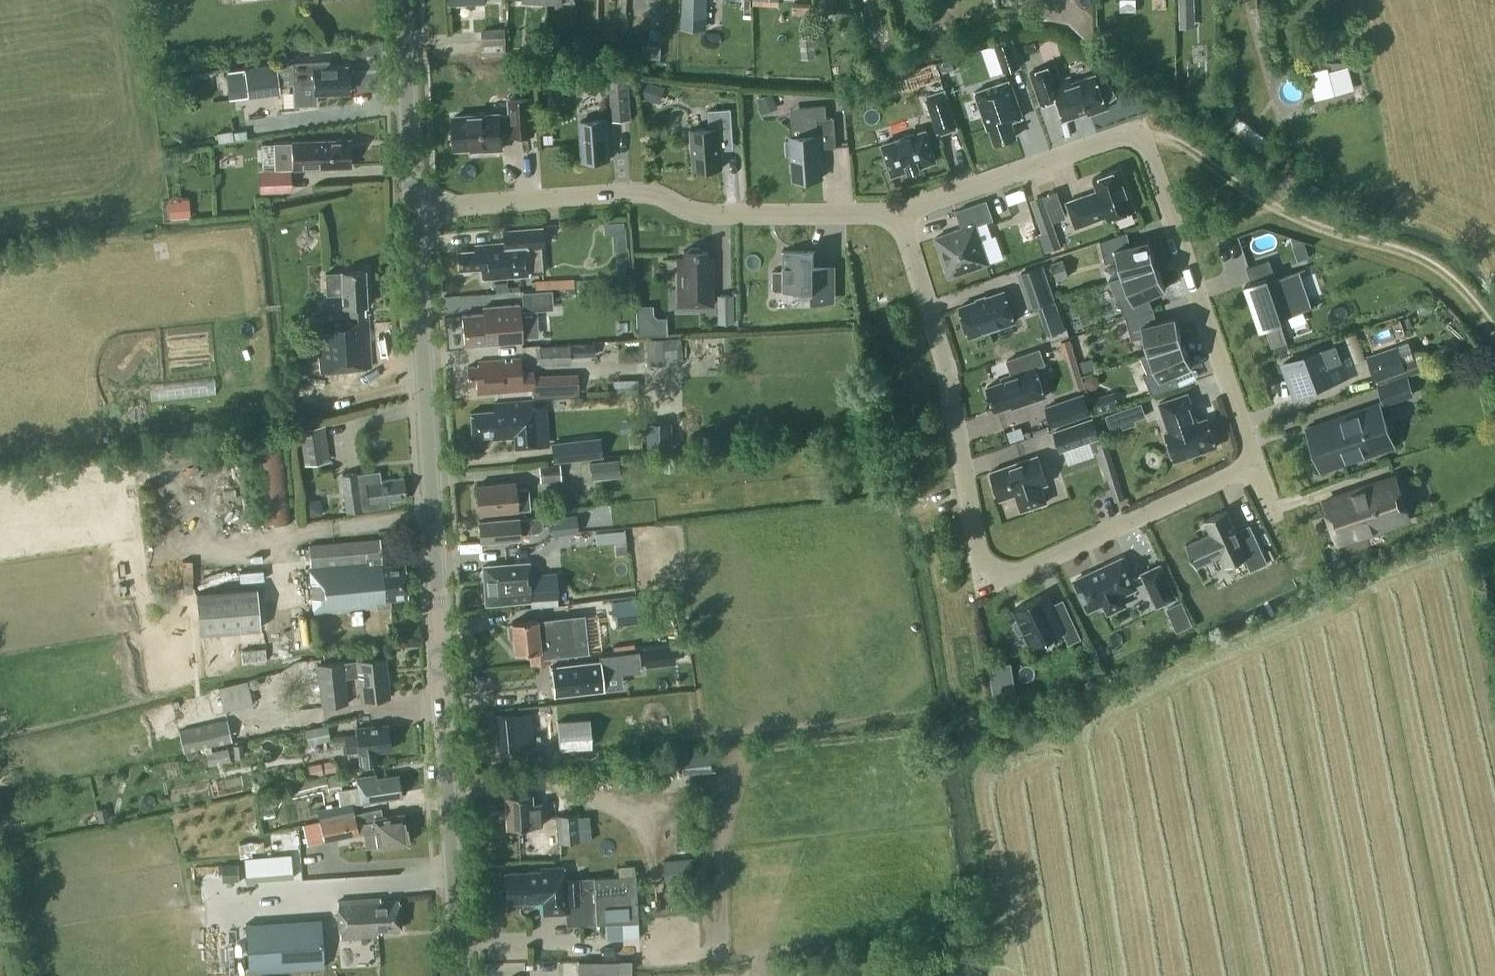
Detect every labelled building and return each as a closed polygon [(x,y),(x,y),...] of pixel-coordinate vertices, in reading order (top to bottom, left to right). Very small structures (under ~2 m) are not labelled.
[(682,11),(706,13),(707,0),(682,0),(682,11)] [(1194,0),(1179,0),(1180,27),(1195,26),(1194,0)] [(508,55),(507,27),(483,27),(483,44),(485,44),(485,55),(508,55)] [(801,37),(802,57),(815,56),(814,36),(801,37)] [(991,76),(1022,65),(1013,37),(982,48),(991,76)] [(293,84),(314,83),(314,94),(347,93),(347,66),(329,66),(329,59),(293,60),(293,84)] [(228,89),(230,98),(281,90),(276,62),(217,72),(220,90),(228,89)] [(1088,110),(1090,114),(1107,108),(1106,103),(1118,95),(1106,77),(1098,80),(1095,73),(1072,81),(1070,76),(1061,79),(1055,63),(1030,72),(1041,103),(1058,97),(1065,118),(1088,110)] [(1328,65),(1314,68),(1322,94),(1354,85),(1347,63),(1329,68),(1328,65)] [(937,68),(922,72),(927,89),(942,85),(937,68)] [(632,119),(629,76),(610,77),(613,120),(632,119)] [(1011,120),(1023,116),(1010,78),(975,91),(988,128),(990,127),(995,142),(1017,135),(1011,120)] [(959,127),(946,87),(925,93),(938,134),(959,127)] [(779,107),(773,91),(758,97),(763,113),(779,107)] [(503,148),(501,130),(512,129),(512,135),(534,133),(532,97),(510,99),(511,113),(500,114),(500,113),(454,116),(455,130),(453,132),(453,142),(456,144),(456,148),(484,146),(484,149),(503,148)] [(1214,116),(1213,103),(1202,103),(1202,116),(1214,116)] [(834,116),(827,117),(826,105),(802,106),(804,135),(791,136),(791,139),(785,139),(786,154),(792,154),(794,179),(822,177),(820,147),(836,146),(834,116)] [(709,109),(710,128),(691,129),(694,169),(723,167),(720,132),(733,132),(731,108),(709,109)] [(1270,136),(1238,113),(1228,126),(1260,150),(1270,136)] [(583,159),(610,158),(607,119),(581,121),(583,159)] [(909,170),(921,166),(920,165),(936,159),(926,129),(882,143),(892,174),(909,168),(909,170)] [(294,168),(317,167),(351,165),(350,140),(293,143),(294,168)] [(1121,167),(1093,177),(1098,191),(1083,197),(1082,195),(1066,201),(1076,227),(1107,216),(1107,218),(1135,208),(1121,167)] [(283,189),(283,174),(259,175),(260,190),(283,189)] [(191,217),(190,198),(169,199),(170,218),(191,217)] [(976,224),(993,218),(987,199),(956,210),(962,227),(936,236),(949,276),(989,262),(976,224)] [(1055,228),(1050,211),(1036,216),(1042,232),(1055,228)] [(528,275),(527,259),(526,244),(543,243),(541,228),(516,230),(504,231),(504,242),(474,245),(474,250),(458,251),(459,269),(481,268),(482,278),(528,275)] [(1120,256),(1126,274),(1156,264),(1150,239),(1131,243),(1127,230),(1100,240),(1108,260),(1120,256)] [(707,250),(702,250),(699,247),(691,247),(688,250),(683,250),(683,258),(677,258),(678,305),(713,304),(713,259),(707,259),(707,250)] [(836,263),(814,263),(814,251),(816,251),(816,250),(783,250),(783,251),(784,251),(784,270),(773,270),(773,290),(812,290),(812,301),(836,301),(836,263)] [(1069,276),(1064,258),(1051,263),(1057,280),(1069,276)] [(1246,284),(1247,284),(1262,327),(1260,328),(1261,329),(1266,327),(1272,346),(1287,341),(1280,318),(1317,305),(1317,304),(1309,307),(1297,271),(1305,268),(1304,267),(1276,277),(1270,258),(1246,266),(1252,281),(1245,283),(1246,284)] [(1055,298),(1043,263),(1018,272),(1030,307),(1055,298)] [(1166,287),(1156,264),(1126,274),(1109,280),(1117,295),(1127,317),(1154,308),(1148,296),(1166,287)] [(326,294),(342,293),(343,307),(349,307),(349,317),(317,318),(319,373),(368,370),(368,367),(371,366),(368,316),(365,316),(365,307),(366,306),(364,270),(341,271),(341,272),(325,273),(326,294)] [(574,287),(574,280),(532,282),(533,289),(574,287)] [(554,309),(552,289),(522,291),(523,311),(554,309)] [(970,336),(1015,321),(1004,290),(960,305),(970,336)] [(734,322),(733,294),(717,295),(719,323),(734,322)] [(653,301),(634,302),(635,332),(667,331),(666,313),(653,314),(653,301)] [(462,314),(465,345),(522,340),(519,304),(483,307),(484,313),(462,314)] [(1157,321),(1154,308),(1127,317),(1132,337),(1148,335),(1151,351),(1182,341),(1176,316),(1157,321)] [(685,337),(647,338),(647,357),(686,356),(685,337)] [(1322,384),(1346,375),(1358,370),(1347,339),(1283,363),(1295,394),(1322,384)] [(1182,341),(1151,351),(1151,352),(1142,354),(1142,355),(1144,355),(1150,372),(1145,373),(1153,394),(1180,384),(1174,372),(1192,364),(1182,341)] [(540,345),(541,365),(571,364),(570,343),(540,345)] [(1367,356),(1375,381),(1386,377),(1388,382),(1422,370),(1416,355),(1403,360),(1397,345),(1367,356)] [(1013,407),(1046,395),(1036,367),(1046,363),(1041,348),(1007,360),(1011,373),(1003,376),(1004,380),(987,385),(996,409),(1012,403),(1013,407)] [(1097,369),(1093,357),(1080,360),(1083,372),(1097,369)] [(576,378),(564,379),(533,380),(533,372),(521,373),(520,359),(478,361),(478,365),(467,366),(468,384),(476,384),(477,392),(532,389),(532,395),(577,393),(576,378)] [(1415,394),(1409,375),(1378,386),(1384,404),(1415,394)] [(1092,412),(1085,391),(1046,405),(1053,425),(1092,412)] [(1175,460),(1217,446),(1207,417),(1197,421),(1188,392),(1159,402),(1169,430),(1165,431),(1175,460)] [(533,400),(493,403),(494,410),(470,412),(472,436),(498,434),(498,437),(514,436),(515,447),(549,446),(547,405),(534,406),(533,400)] [(1131,404),(1135,417),(1146,413),(1142,400),(1131,404)] [(1307,427),(1322,469),(1394,444),(1380,403),(1307,427)] [(1117,410),(1106,413),(1111,426),(1122,423),(1117,410)] [(1101,437),(1094,416),(1053,430),(1061,451),(1101,437)] [(620,432),(640,431),(639,418),(619,419),(620,432)] [(670,421),(646,422),(647,445),(671,444),(670,421)] [(331,461),(326,424),(298,428),(303,465),(331,461)] [(293,520),(282,436),(251,440),(261,524),(293,520)] [(602,456),(600,436),(552,442),(554,462),(602,456)] [(1041,484),(1048,482),(1038,454),(991,470),(1000,498),(1016,493),(1021,510),(1047,501),(1041,484)] [(620,477),(618,459),(590,462),(592,480),(620,477)] [(561,479),(560,463),(540,465),(541,481),(561,479)] [(342,477),(345,497),(346,513),(389,506),(389,501),(405,499),(402,478),(380,481),(379,472),(342,477)] [(1395,476),(1325,500),(1339,541),(1409,517),(1395,476)] [(515,487),(515,481),(476,484),(479,512),(529,507),(528,487),(515,487)] [(322,514),(320,498),(304,501),(307,517),(322,514)] [(1251,569),(1268,561),(1254,531),(1240,538),(1227,510),(1227,509),(1204,519),(1205,520),(1211,532),(1187,543),(1186,543),(1197,566),(1198,565),(1197,565),(1221,553),(1226,564),(1225,564),(1226,565),(1245,556),(1251,569)] [(578,532),(576,514),(552,516),(553,534),(578,532)] [(518,519),(518,517),(478,520),(480,540),(520,537),(519,532),(540,531),(543,528),(542,517),(518,519)] [(314,613),(315,612),(390,606),(390,601),(407,600),(404,564),(382,566),(380,539),(308,545),(314,613)] [(1120,594),(1136,586),(1122,557),(1075,579),(1088,608),(1104,601),(1109,611),(1125,603),(1120,594)] [(507,574),(506,563),(483,565),(485,603),(510,601),(522,600),(520,573),(507,574)] [(1157,605),(1176,596),(1160,564),(1142,572),(1157,605)] [(260,629),(257,586),(197,591),(200,633),(260,629)] [(1018,630),(1021,632),(1025,630),(1032,646),(1064,631),(1070,642),(1081,637),(1071,615),(1060,621),(1047,592),(1014,608),(1019,618),(1016,620),(1014,624),(1018,630)] [(645,596),(613,600),(615,621),(648,616),(645,596)] [(363,609),(350,610),(351,624),(364,623),(363,609)] [(546,632),(554,631),(564,630),(563,616),(512,621),(512,624),(508,624),(510,638),(513,638),(515,652),(534,650),(535,664),(549,662),(546,632)] [(267,666),(265,647),(241,650),(242,663),(247,662),(248,668),(267,666)] [(555,695),(623,686),(621,672),(641,669),(639,650),(600,655),(600,659),(551,665),(555,695)] [(389,696),(385,657),(355,660),(355,661),(317,665),(321,706),(347,703),(345,677),(359,676),(361,699),(389,696)] [(1010,679),(1008,663),(989,666),(995,698),(1004,696),(1002,680),(1010,679)] [(253,703),(248,680),(219,687),(224,709),(253,703)] [(528,737),(526,713),(494,716),(497,748),(520,746),(519,737),(528,737)] [(592,746),(590,717),(558,720),(560,748),(592,746)] [(232,740),(227,719),(179,730),(184,751),(232,740)] [(330,739),(328,724),(305,728),(308,743),(330,739)] [(390,749),(387,725),(356,728),(357,734),(344,736),(346,753),(359,751),(359,753),(390,749)] [(710,753),(681,756),(683,774),(712,771),(710,753)] [(354,814),(352,804),(358,803),(401,796),(398,775),(377,778),(376,775),(356,777),(357,786),(338,789),(340,804),(317,808),(320,820),(354,814)] [(506,827),(542,825),(541,803),(531,803),(531,793),(504,795),(506,827)] [(381,810),(319,821),(323,841),(364,833),(367,849),(378,847),(378,849),(409,843),(406,827),(405,827),(402,814),(382,818),(381,810)] [(579,841),(577,813),(556,815),(558,842),(579,841)] [(663,859),(665,881),(692,878),(690,857),(663,859)] [(291,866),(244,872),(247,896),(294,890),(291,866)] [(565,925),(636,922),(634,874),(565,878),(564,869),(564,867),(541,867),(541,871),(505,872),(506,903),(542,901),(543,914),(565,913),(565,925)] [(380,929),(400,928),(399,902),(398,900),(379,901),(379,898),(337,900),(339,938),(377,935),(377,933),(380,933),(380,929)] [(329,962),(326,915),(252,919),(255,967),(329,962)] [(620,960),(578,960),(578,975),(620,975),(620,960)]
